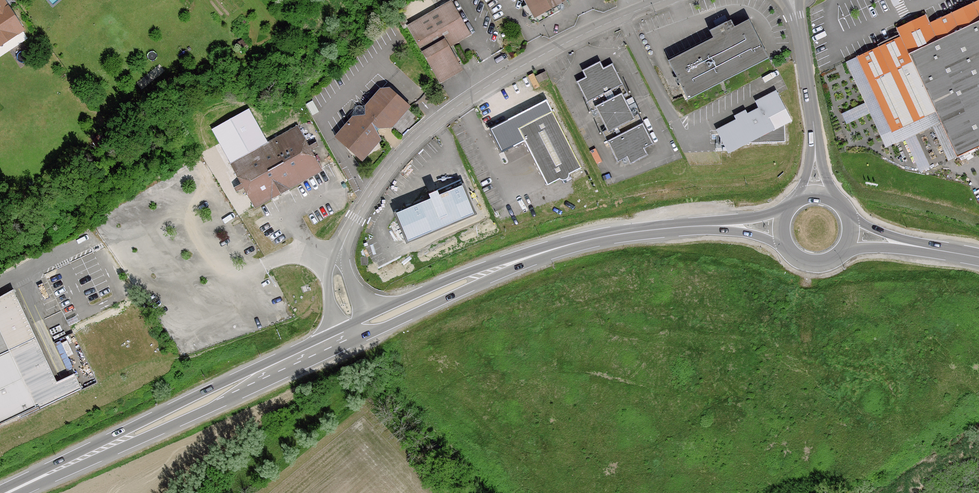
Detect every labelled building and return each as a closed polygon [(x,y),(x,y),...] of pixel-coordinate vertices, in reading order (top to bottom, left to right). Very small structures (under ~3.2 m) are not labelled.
[(3,41),(9,37),(10,30),(18,24),(7,7),(4,9),(2,5),(4,3),(2,0),(0,0),(0,41),(3,41)] [(535,17),(547,10),(549,14),(556,10),(554,6),(566,0),(526,0),(535,17)] [(929,23),(925,15),(895,28),(899,35),(899,37),(856,57),(890,132),(935,112),(955,157),(978,146),(978,0),(929,23)] [(397,16),(404,29),(408,27),(439,81),(461,68),(449,47),(470,35),(451,2),(411,25),(403,13),(397,16)] [(713,36),(714,37),(668,61),(681,87),(678,88),(683,97),(685,95),(688,100),(768,58),(748,19),(734,26),(731,20),(726,22),(725,20),(717,24),(718,26),(710,30),(713,36)] [(22,29),(18,24),(10,30),(9,37),(22,29)] [(244,41),(237,46),(241,53),(249,48),(244,41)] [(947,160),(955,157),(935,112),(890,132),(856,57),(846,62),(865,103),(841,114),(845,122),(869,112),(884,145),(902,136),(918,170),(927,166),(912,132),(930,124),(947,160)] [(585,69),(588,76),(579,80),(595,110),(599,108),(609,128),(605,130),(620,160),(629,156),(632,162),(650,153),(646,147),(655,142),(640,112),(636,114),(625,94),(630,92),(629,91),(615,62),(606,67),(602,60),(585,69)] [(357,148),(360,153),(378,143),(375,138),(379,136),(377,131),(385,122),(390,126),(403,111),(399,107),(403,104),(388,91),(384,94),(381,91),(367,106),(371,110),(361,121),(357,118),(346,129),(347,131),(343,134),(352,151),(357,148)] [(758,101),(761,108),(718,129),(720,132),(720,143),(725,143),(729,150),(743,142),(785,141),(785,121),(789,119),(776,94),(775,93),(758,101)] [(582,166),(551,109),(518,127),(519,128),(548,184),(582,166)] [(298,127),(232,164),(255,206),(272,197),(270,192),(274,189),(275,190),(276,191),(277,191),(278,191),(279,190),(280,190),(280,189),(281,188),(281,187),(280,187),(280,186),(285,183),(288,188),(300,182),(322,170),(298,127)] [(272,197),(288,188),(285,183),(280,186),(280,187),(281,187),(281,188),(280,189),(280,190),(279,190),(278,191),(277,191),(276,191),(275,190),(274,189),(270,192),(272,197)] [(472,211),(461,185),(411,206),(395,213),(396,215),(400,223),(406,239),(472,211)] [(13,410),(14,413),(57,393),(51,380),(31,335),(5,347),(0,335),(0,416),(13,410)] [(69,372),(51,380),(57,393),(75,386),(69,372)]
